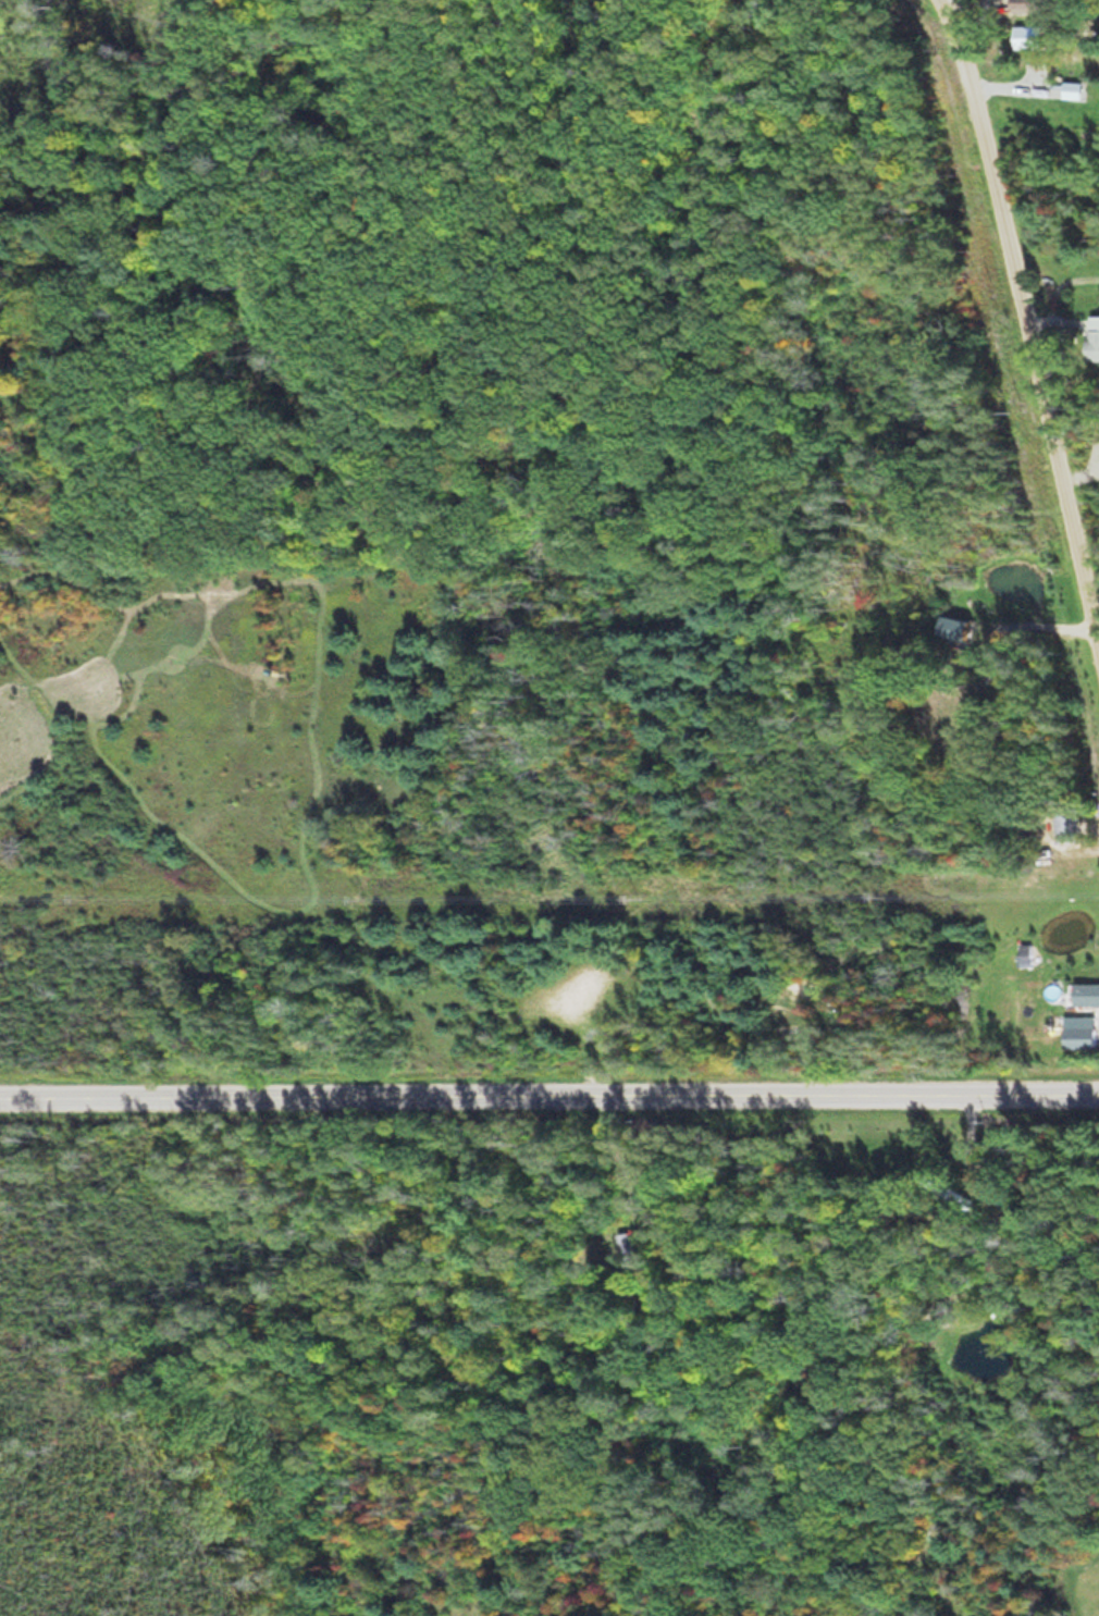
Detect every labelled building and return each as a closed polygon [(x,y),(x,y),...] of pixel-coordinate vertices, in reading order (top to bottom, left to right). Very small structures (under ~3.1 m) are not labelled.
[(970,640),(974,617),(948,613),(944,636),(970,640)] [(1082,842),(1082,813),(1060,813),(1060,842),(1082,842)] [(1022,965),(1031,965),(1031,945),(1022,945),(1022,965)] [(1071,984),(1071,1005),(1098,1005),(1098,984),(1071,984)]
